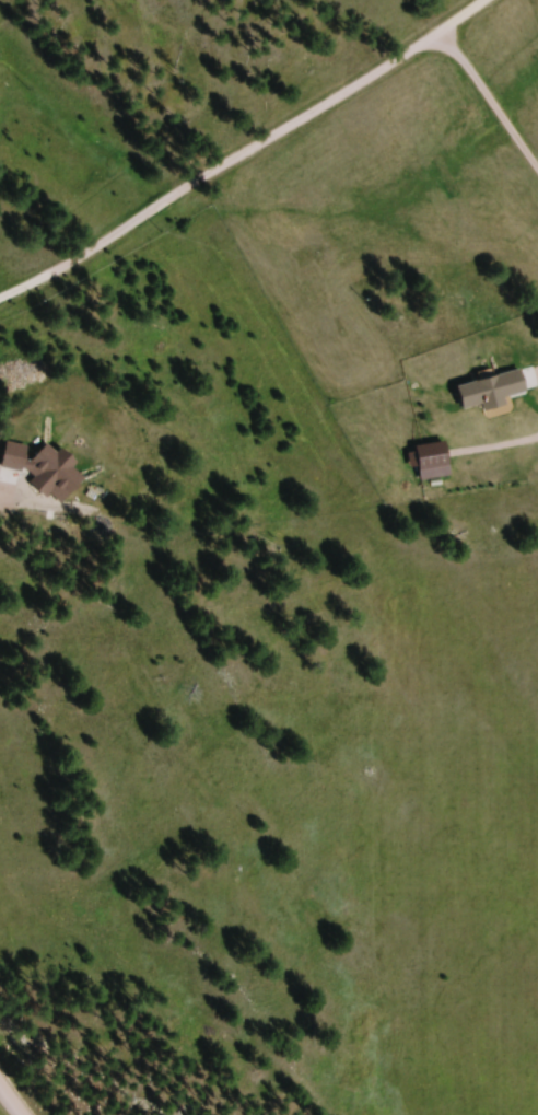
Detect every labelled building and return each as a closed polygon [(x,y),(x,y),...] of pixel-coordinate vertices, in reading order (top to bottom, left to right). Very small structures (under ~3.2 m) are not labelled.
[(514,411),(512,400),(533,396),(529,375),(464,387),(469,413),(489,410),(490,416),(514,411)] [(7,471),(41,477),(38,495),(82,503),(87,475),(80,473),(83,459),(49,453),(48,460),(34,458),(35,449),(12,444),(7,471)] [(454,482),(454,447),(424,447),(424,482),(454,482)]
